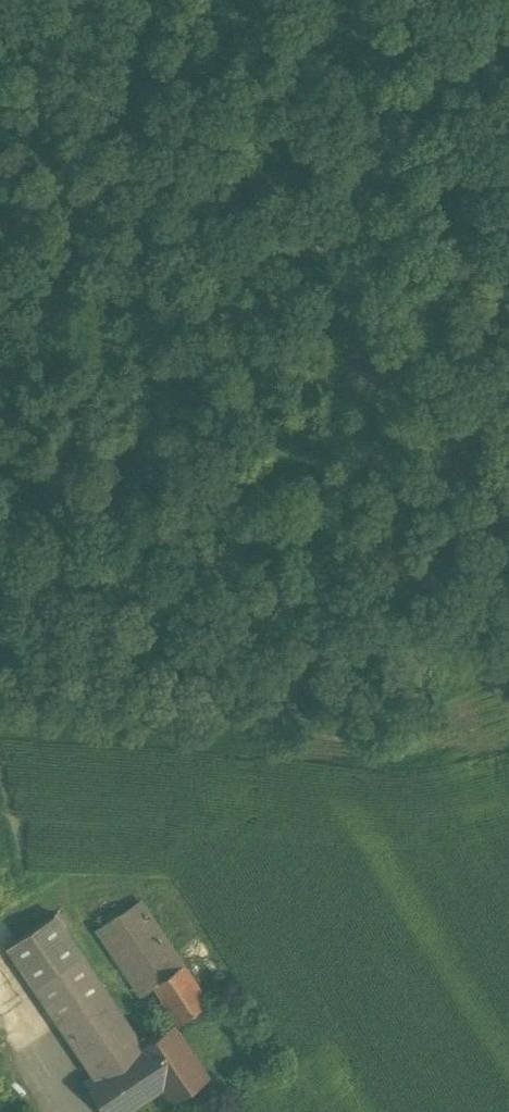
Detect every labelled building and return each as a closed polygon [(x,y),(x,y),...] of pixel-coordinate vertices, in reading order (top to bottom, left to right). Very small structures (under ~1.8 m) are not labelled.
[(139,900),(97,928),(141,993),(154,985),(178,1021),(207,1002),(139,900)] [(35,986),(81,955),(54,914),(7,946),(34,986),(35,986)] [(35,986),(95,1076),(141,1045),(81,955),(35,986)] [(86,1082),(106,1111),(125,1111),(165,1086),(173,1097),(205,1076),(171,1025),(141,1045),(95,1076),(86,1082)]
